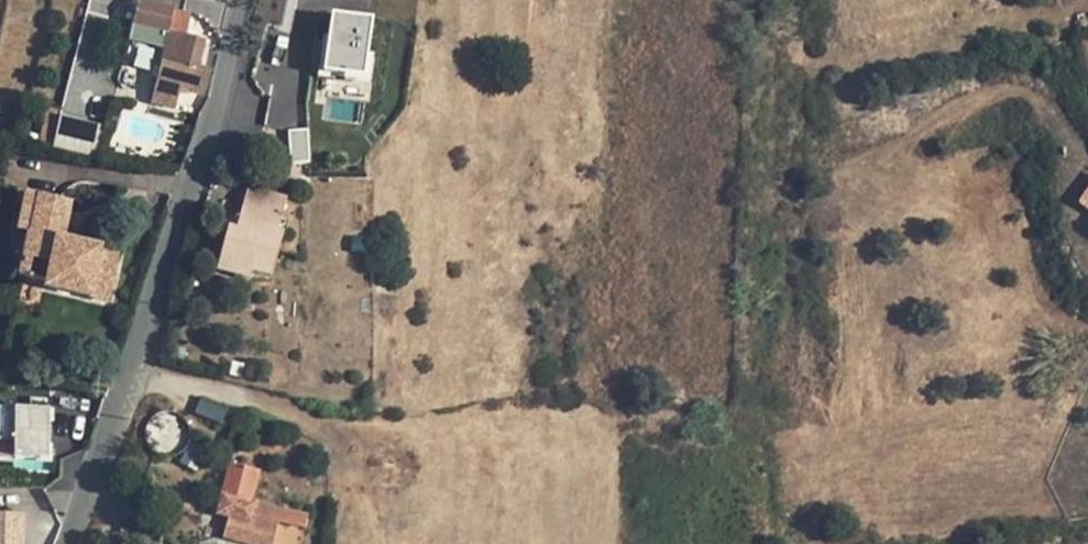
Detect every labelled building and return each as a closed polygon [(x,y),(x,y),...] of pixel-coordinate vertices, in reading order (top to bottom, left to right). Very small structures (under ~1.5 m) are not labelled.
[(137,0),(130,35),(148,39),(150,28),(167,32),(154,84),(200,95),(206,74),(197,72),(205,40),(186,36),(188,27),(180,25),(183,13),(173,10),(173,9),(137,0)] [(300,0),(289,0),(292,36),(302,35),(300,0)] [(326,15),(326,80),(374,80),(374,15),(326,15)] [(62,115),(56,143),(100,152),(106,124),(62,115)] [(230,230),(219,269),(249,277),(251,271),(270,275),(281,234),(276,232),(284,199),(249,190),(238,231),(230,230)] [(1079,205),(1087,210),(1087,190),(1079,205)] [(26,233),(35,194),(24,192),(15,231),(26,233)] [(26,233),(16,276),(43,282),(42,287),(107,301),(119,251),(61,240),(69,201),(35,194),(26,233)] [(221,424),(227,410),(201,399),(195,413),(221,424)] [(51,408),(0,407),(0,458),(50,459),(51,408)] [(218,514),(229,517),(223,537),(249,543),(273,543),(279,521),(305,528),(308,516),(251,502),(259,471),(230,464),(218,514)] [(25,516),(0,516),(0,543),(25,543),(25,516)] [(279,542),(289,543),(303,543),(307,529),(283,524),(279,542)]
